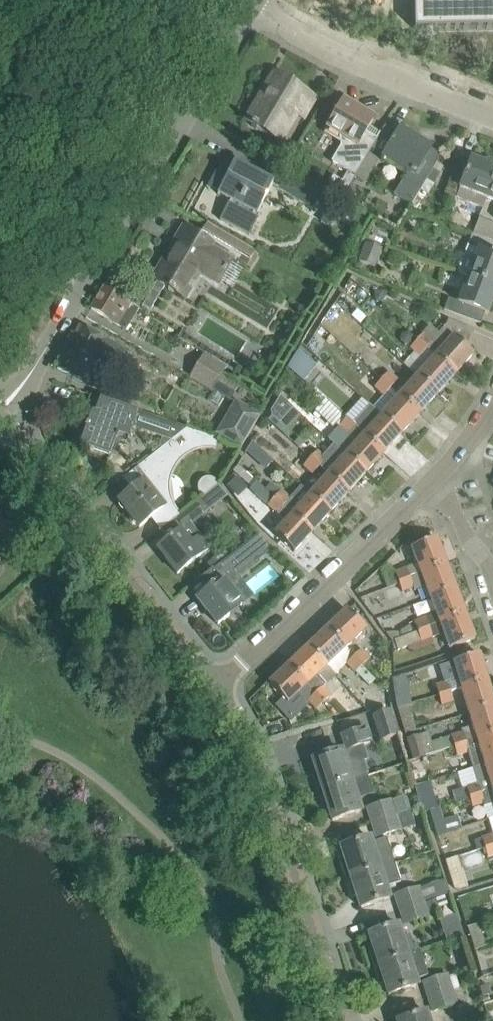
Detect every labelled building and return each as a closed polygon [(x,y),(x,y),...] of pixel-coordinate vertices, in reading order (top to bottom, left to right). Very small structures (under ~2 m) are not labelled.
[(416,23),(472,22),(472,5),(472,0),(416,0),(416,23)] [(303,118),(305,116),(315,99),(278,76),(261,105),(257,103),(246,120),(252,124),(251,126),(275,140),(292,112),(303,118)] [(327,127),(323,133),(340,143),(340,146),(330,162),(338,166),(355,176),(364,160),(366,156),(377,138),(365,132),(373,119),(342,101),(332,118),(327,127)] [(411,205),(421,189),(423,185),(434,167),(422,161),(430,148),(399,130),(384,156),(408,170),(393,195),(411,205)] [(444,193),(482,208),(485,200),(492,180),(492,166),(471,158),(467,169),(455,164),(448,183),(444,193)] [(233,163),(217,193),(230,200),(220,219),(250,235),(260,216),(257,214),(273,184),(251,173),(233,163)] [(323,191),(289,171),(279,189),(312,208),(323,191)] [(331,178),(325,188),(342,198),(348,188),(331,178)] [(421,189),(411,205),(417,209),(427,193),(421,189)] [(255,251),(224,232),(207,222),(199,236),(183,227),(175,239),(179,241),(141,304),(150,310),(164,286),(168,288),(168,289),(181,297),(196,271),(218,284),(231,260),(245,268),(255,251)] [(482,237),(471,233),(467,244),(458,272),(466,276),(492,285),(492,241),(482,237)] [(365,244),(358,264),(375,270),(382,251),(365,244)] [(492,300),(492,285),(466,276),(457,302),(447,298),(443,310),(473,321),(477,309),(488,313),(492,300)] [(139,308),(121,297),(103,287),(91,309),(127,331),(130,327),(128,326),(139,308)] [(423,333),(416,341),(425,349),(434,357),(434,358),(454,375),(473,354),(465,346),(468,343),(473,331),(455,323),(448,320),(443,329),(453,337),(441,350),(432,341),(423,333)] [(131,354),(98,336),(80,326),(57,368),(83,382),(95,359),(121,373),(131,354)] [(416,341),(409,348),(418,356),(425,349),(416,341)] [(203,356),(190,377),(211,390),(225,368),(203,356)] [(434,358),(417,377),(436,395),(454,375),(434,358)] [(381,380),(389,388),(397,379),(388,371),(381,380)] [(417,377),(399,396),(419,414),(436,395),(417,377)] [(382,396),(389,388),(381,380),(374,388),(382,396)] [(399,396),(381,416),(400,434),(419,414),(399,396)] [(277,398),(271,408),(279,413),(285,403),(277,398)] [(86,427),(77,451),(107,461),(115,439),(116,439),(125,442),(130,427),(130,426),(161,436),(158,445),(160,449),(169,441),(185,429),(185,428),(136,411),(100,399),(94,413),(92,412),(87,424),(85,423),(84,427),(86,427)] [(234,401),(215,433),(240,448),(259,415),(234,401)] [(324,402),(315,412),(336,430),(339,428),(346,435),(336,446),(346,455),(345,456),(364,474),(382,454),(363,436),(354,428),(345,420),(324,402)] [(360,421),(354,428),(363,436),(382,454),(400,434),(381,416),(372,408),(360,421)] [(211,448),(215,449),(216,439),(198,433),(200,448),(206,448),(211,448)] [(131,489),(118,500),(130,514),(130,515),(129,515),(129,516),(129,517),(129,518),(129,519),(130,520),(130,521),(131,522),(132,522),(133,523),(134,523),(135,523),(136,523),(139,527),(150,518),(160,530),(176,518),(180,515),(176,510),(172,503),(168,493),(169,481),(171,473),(176,465),(183,457),(169,441),(160,449),(138,466),(123,479),(131,489)] [(251,442),(245,452),(264,469),(272,460),(251,442)] [(317,451),(309,459),(318,467),(326,459),(317,451)] [(345,456),(327,476),(347,493),(364,474),(345,456)] [(309,459),(302,466),(311,475),(318,467),(309,459)] [(238,466),(233,471),(250,487),(249,488),(260,497),(286,521),(275,533),(279,538),(293,552),(312,531),(275,498),(267,490),(266,491),(238,466)] [(249,487),(236,476),(227,486),(237,497),(249,487)] [(327,476),(310,495),(329,512),(347,493),(327,476)] [(281,490),(275,498),(312,531),(329,512),(310,495),(299,507),(281,490)] [(236,573),(266,551),(230,502),(210,517),(234,549),(223,556),(236,573)] [(183,527),(157,548),(177,574),(193,561),(206,551),(213,545),(204,534),(202,535),(193,522),(203,514),(195,503),(180,515),(176,518),(183,527)] [(1,537),(2,538),(17,525),(0,506),(0,539),(1,537)] [(398,582),(446,564),(436,538),(411,548),(417,564),(406,568),(395,573),(398,582)] [(430,598),(455,589),(446,564),(398,582),(402,591),(413,587),(414,591),(426,586),(430,598)] [(207,592),(196,600),(217,627),(241,608),(225,589),(212,572),(199,582),(207,592)] [(417,632),(465,614),(455,589),(430,598),(436,614),(414,623),(417,632)] [(345,648),(351,643),(365,629),(347,609),(327,628),(345,648)] [(433,643),(431,637),(443,633),(449,649),(474,639),(465,614),(417,632),(394,641),(398,650),(420,641),(423,647),(433,643)] [(326,666),(345,648),(327,628),(308,647),(326,666)] [(314,677),(326,666),(308,647),(288,665),(307,684),(315,693),(323,702),(331,695),(314,677)] [(353,657),(362,665),(369,658),(361,649),(353,657)] [(453,662),(442,666),(447,682),(450,691),(461,688),(487,680),(479,654),(453,662)] [(361,665),(362,665),(353,657),(346,663),(379,698),(386,691),(373,678),(373,677),(363,666),(362,666),(361,665)] [(287,703),(307,684),(288,665),(268,683),(287,703)] [(461,688),(469,714),(492,706),(492,700),(487,680),(461,688)] [(447,682),(435,686),(438,695),(450,691),(447,682)] [(450,691),(438,695),(439,696),(442,705),(453,701),(450,691)] [(316,709),(323,702),(315,693),(308,700),(316,709)] [(407,705),(396,708),(404,734),(415,731),(407,705)] [(451,737),(454,746),(492,734),(492,706),(469,714),(473,726),(461,730),(462,733),(451,737)] [(381,740),(396,735),(388,710),(373,715),(381,740)] [(370,742),(365,727),(342,735),(347,750),(370,742)] [(413,759),(425,756),(434,753),(428,732),(406,739),(413,759)] [(454,746),(454,747),(457,757),(469,753),(473,768),(492,762),(492,734),(454,746)] [(318,793),(351,783),(341,750),(312,760),(317,774),(313,776),(318,792),(318,793)] [(414,786),(429,781),(421,757),(406,762),(414,786)] [(453,792),(456,801),(470,797),(492,790),(492,762),(473,768),(478,784),(453,792)] [(328,809),(332,821),(361,811),(351,783),(318,793),(318,794),(319,794),(324,811),(328,809)] [(470,797),(473,808),(492,802),(492,790),(470,797)] [(371,824),(406,813),(401,797),(366,808),(371,824)] [(450,818),(442,820),(439,807),(429,810),(436,835),(467,825),(467,824),(453,828),(450,818)] [(376,837),(398,830),(410,826),(406,813),(371,824),(376,837)] [(473,841),(476,850),(484,848),(492,845),(492,835),(473,841)] [(395,865),(386,838),(372,843),(371,837),(340,847),(345,861),(341,862),(346,879),(346,880),(395,865)] [(484,848),(487,857),(492,855),(492,845),(484,848)] [(445,858),(453,889),(464,886),(456,855),(445,858)] [(360,908),(390,898),(387,887),(401,883),(395,865),(346,880),(346,881),(347,881),(352,898),(356,896),(360,908)] [(399,911),(423,903),(423,902),(449,894),(444,879),(394,896),(399,911)] [(403,924),(426,917),(427,916),(423,903),(399,911),(403,924)] [(462,934),(455,913),(438,918),(445,940),(462,934)] [(412,945),(409,934),(403,936),(399,924),(368,934),(373,948),(369,949),(374,966),(374,967),(419,953),(416,944),(412,945)] [(479,924),(466,928),(473,950),(486,946),(479,924)] [(388,995),(418,985),(416,979),(426,976),(419,953),(374,967),(374,968),(375,968),(380,984),(384,983),(388,995)] [(427,998),(453,990),(452,989),(460,987),(456,975),(448,978),(447,974),(422,983),(427,998)] [(431,1011),(454,1004),(457,1003),(453,990),(427,998),(431,1011)] [(427,1011),(397,1020),(430,1020),(427,1011)]
